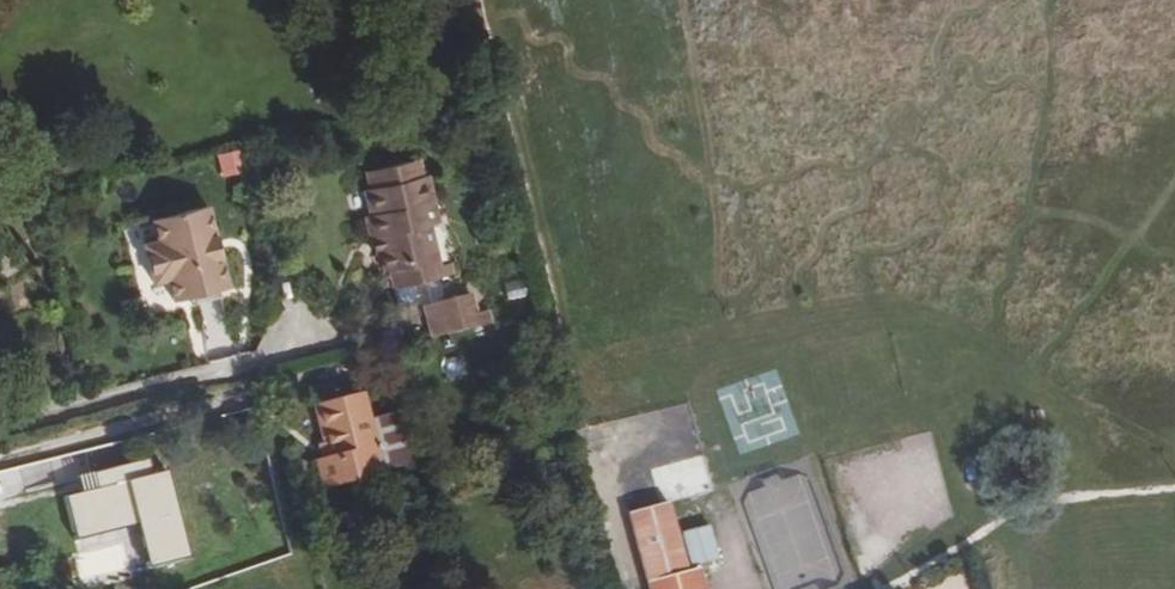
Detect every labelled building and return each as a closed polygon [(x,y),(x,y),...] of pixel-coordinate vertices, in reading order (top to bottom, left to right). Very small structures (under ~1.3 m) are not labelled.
[(245,165),(241,149),(219,154),(223,171),(245,165)] [(414,157),(362,171),(367,187),(361,188),(368,214),(363,215),(369,237),(374,235),(378,251),(383,270),(389,268),(393,286),(440,273),(426,221),(431,220),(426,202),(431,200),(424,172),(419,174),(414,157)] [(436,218),(431,200),(426,202),(431,220),(436,218)] [(207,206),(153,219),(158,241),(144,245),(154,282),(168,279),(174,301),(228,287),(220,257),(211,259),(206,238),(215,236),(207,206)] [(378,251),(374,235),(369,237),(373,252),(378,251)] [(220,257),(215,236),(206,238),(211,259),(220,257)] [(450,258),(437,262),(440,273),(453,269),(450,258)] [(455,299),(423,307),(430,338),(463,330),(455,299)] [(397,413),(368,420),(362,397),(315,409),(324,444),(328,460),(320,463),(316,464),(322,488),(381,472),(406,466),(409,460),(397,413)] [(328,460),(324,444),(316,446),(320,463),(328,460)] [(695,454),(643,467),(652,504),(706,492),(695,454)] [(74,540),(141,527),(148,564),(187,557),(170,469),(150,472),(148,464),(63,480),(74,540)] [(627,513),(648,588),(705,588),(699,568),(686,572),(667,502),(627,513)] [(712,523),(680,533),(691,567),(723,557),(712,523)]
